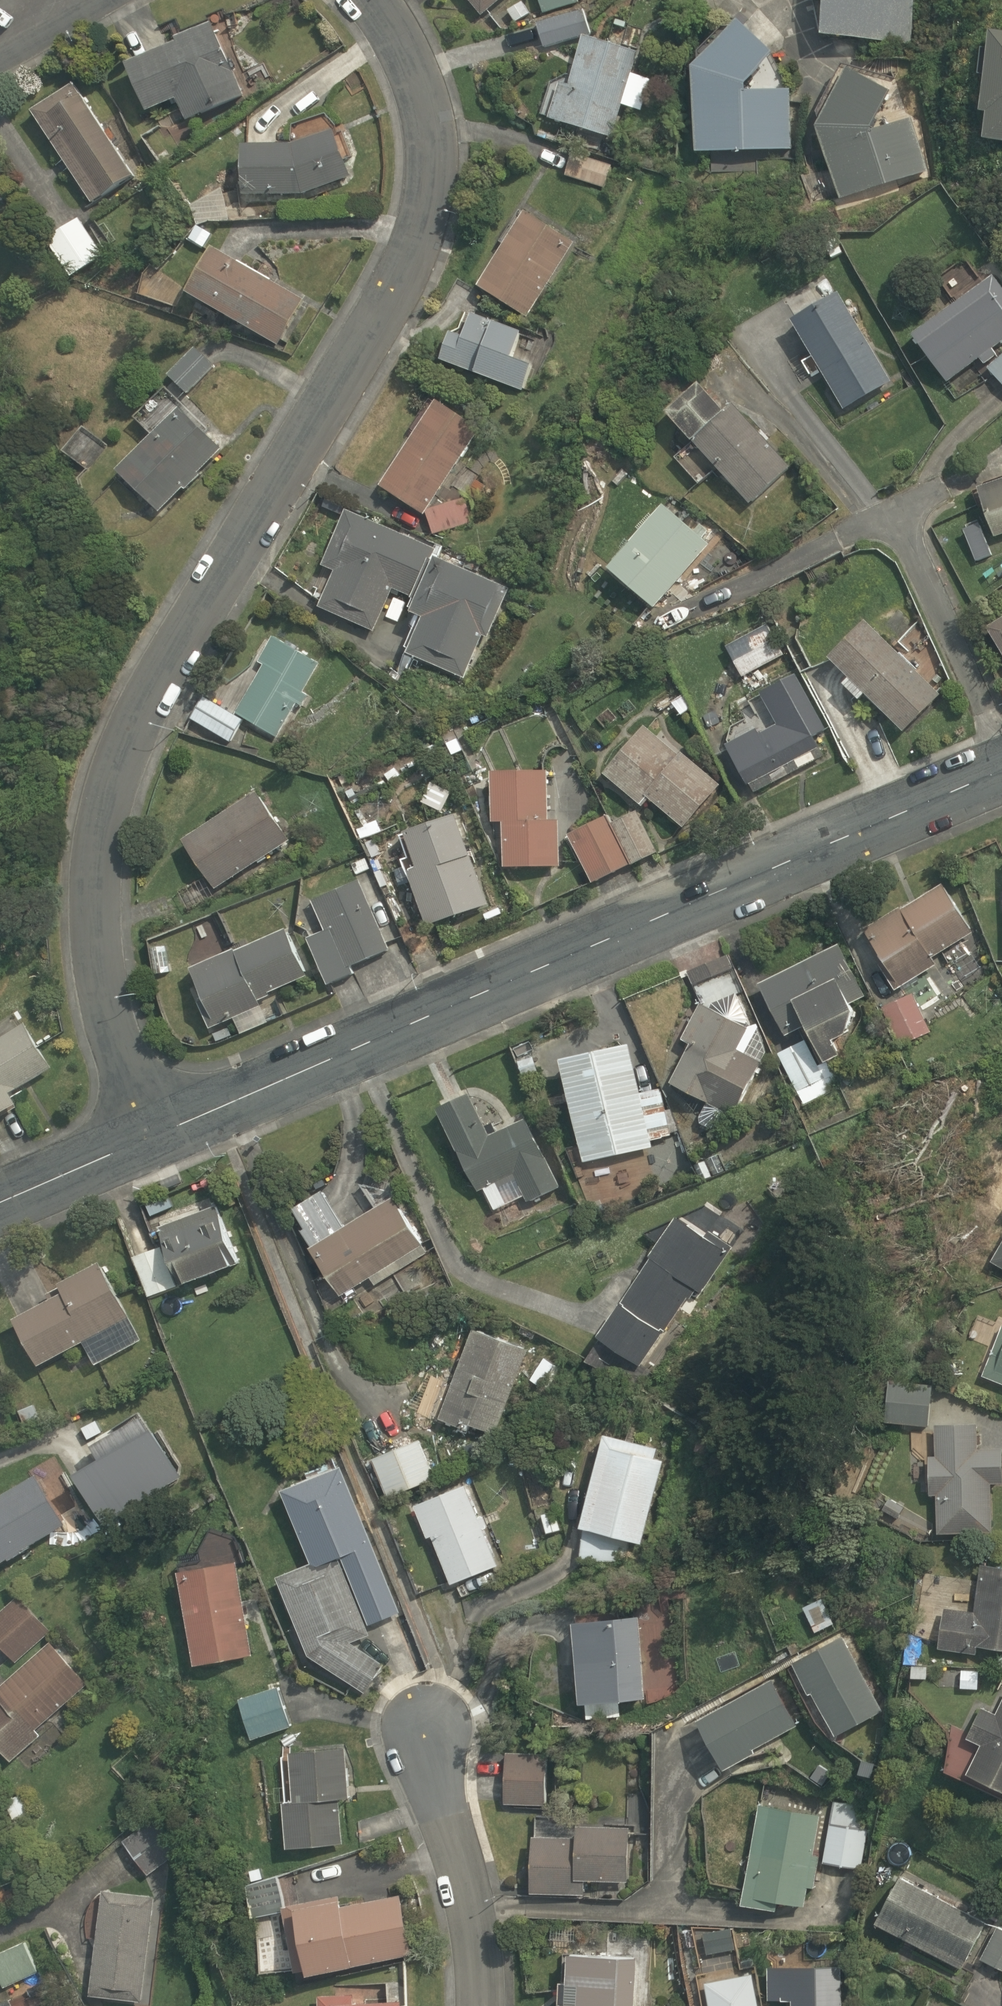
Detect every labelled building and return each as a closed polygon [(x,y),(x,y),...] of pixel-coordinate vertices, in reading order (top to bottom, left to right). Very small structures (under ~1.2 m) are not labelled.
[(479,15),(497,0),(466,0),(479,15)] [(817,38),(911,45),(914,0),(820,0),(817,38)] [(570,13),(533,23),(539,47),(577,37),(570,13)] [(208,24),(119,67),(142,114),(173,99),(185,123),(243,94),(208,24)] [(738,91),(767,56),(731,24),(687,66),(689,152),(788,150),(787,90),(738,91)] [(984,30),(975,142),(1001,144),(1001,31),(984,30)] [(610,138),(630,52),(577,40),(568,81),(558,79),(548,124),(610,138)] [(867,129),(882,95),(843,74),(809,126),(836,202),(927,171),(907,115),(867,129)] [(73,82),(26,112),(88,206),(135,176),(73,82)] [(326,133),(288,146),(238,146),(238,196),(298,196),(343,179),(326,133)] [(528,319),(570,242),(517,213),(475,290),(528,319)] [(77,216),(39,242),(66,280),(103,255),(77,216)] [(208,246),(182,290),(275,345),(301,300),(208,246)] [(911,339),(945,385),(980,359),(1001,388),(1001,296),(991,280),(911,339)] [(890,384),(831,291),(784,321),(843,414),(890,384)] [(448,334),(439,359),(523,390),(531,368),(511,360),(521,333),(465,312),(456,337),(448,334)] [(167,375),(184,393),(211,367),(194,350),(167,375)] [(713,470),(744,504),(784,466),(728,405),(719,413),(699,390),(667,419),(690,445),(673,461),(696,486),(713,470)] [(160,516),(218,448),(157,396),(132,425),(145,436),(112,475),(160,516)] [(422,514),(474,427),(430,401),(379,488),(422,514)] [(71,439),(60,454),(86,471),(96,455),(71,439)] [(973,491),(988,539),(1001,535),(1001,481),(973,491)] [(465,502),(425,510),(430,534),(471,525),(465,502)] [(605,567),(651,608),(704,547),(659,507),(605,567)] [(430,546),(345,512),(322,569),(332,573),(317,611),(372,633),(389,591),(408,599),(430,546)] [(506,589),(429,561),(409,614),(417,617),(403,654),(463,676),(477,637),(487,641),(506,589)] [(981,625),(1001,662),(1001,613),(981,625)] [(842,677),(835,683),(853,702),(859,696),(895,734),(932,699),(858,620),(821,655),(842,677)] [(765,622),(723,646),(741,677),(783,654),(765,622)] [(275,741),(314,667),(272,645),(237,712),(201,694),(186,722),(230,745),(241,723),(275,741)] [(820,731),(786,674),(752,695),(771,726),(723,755),(746,792),(818,748),(811,736),(820,731)] [(716,785),(638,728),(599,780),(641,810),(645,804),(682,831),(716,785)] [(498,821),(499,868),(558,867),(557,817),(547,817),(547,772),(480,773),(481,821),(498,821)] [(447,788),(428,781),(418,805),(437,813),(447,788)] [(259,791),(180,841),(212,890),(290,840),(259,791)] [(402,868),(425,929),(488,905),(453,813),(398,834),(410,865),(402,868)] [(565,836),(587,882),(652,852),(634,814),(607,826),(603,818),(565,836)] [(940,875),(858,925),(897,989),(940,963),(935,953),(973,930),(940,875)] [(399,938),(376,878),(313,901),(324,931),(305,939),(322,986),(355,974),(351,965),(385,953),(382,945),(399,938)] [(283,930),(188,970),(206,1012),(197,1015),(204,1032),(259,1008),(255,998),(303,977),(283,930)] [(821,1059),(828,1056),(845,1047),(837,1029),(856,1019),(849,1004),(868,996),(841,940),(760,979),(787,1035),(805,1026),(821,1059)] [(749,1021),(697,994),(671,1045),(685,1052),(671,1077),(738,1112),(764,1063),(735,1048),(749,1021)] [(25,1106),(18,1095),(58,1069),(31,1024),(0,1043),(0,1122),(25,1106)] [(628,1034),(559,1050),(585,1160),(652,1144),(651,1138),(676,1132),(664,1083),(641,1088),(628,1034)] [(471,1089),(440,1102),(478,1190),(483,1188),(493,1209),(524,1196),(528,1204),(563,1189),(530,1111),(488,1130),(471,1089)] [(394,1197),(345,1222),(326,1185),(292,1202),(336,1291),(370,1274),(373,1281),(423,1256),(394,1197)] [(205,1201),(159,1223),(188,1284),(234,1262),(205,1201)] [(682,1212),(596,1328),(641,1361),(695,1288),(702,1293),(734,1250),(682,1212)] [(990,1261),(1001,1268),(1001,1240),(990,1261)] [(12,1306),(38,1359),(131,1314),(100,1250),(52,1273),(57,1285),(12,1306)] [(526,1342),(469,1324),(439,1417),(468,1426),(471,1418),(498,1427),(526,1342)] [(983,1373),(1001,1381),(1001,1326),(983,1373)] [(565,1362),(545,1351),(529,1379),(549,1390),(565,1362)] [(933,1381),(891,1374),(883,1419),(925,1426),(933,1381)] [(937,1493),(936,1531),(991,1531),(991,1481),(1001,1482),(1001,1442),(983,1442),(983,1411),(937,1411),(937,1455),(927,1455),(927,1493),(937,1493)] [(666,1446),(601,1431),(578,1524),(643,1539),(666,1446)] [(418,1438),(371,1457),(386,1495),(433,1476),(418,1438)] [(0,1490),(0,1559),(83,1510),(52,1459),(0,1490)] [(275,1573),(309,1654),(364,1692),(383,1661),(353,1642),(372,1634),(368,1626),(405,1610),(342,1461),(280,1487),(310,1558),(275,1573)] [(466,1479),(411,1503),(426,1536),(430,1534),(452,1584),(502,1563),(466,1479)] [(231,1557),(178,1566),(195,1661),(248,1651),(231,1557)] [(938,1646),(974,1651),(975,1642),(1001,1646),(1001,1562),(982,1559),(975,1612),(944,1608),(938,1646)] [(0,1607),(0,1647),(10,1660),(49,1630),(20,1592),(0,1607)] [(819,1595),(802,1605),(816,1631),(834,1622),(819,1595)] [(666,1608),(574,1615),(581,1701),(673,1693),(666,1608)] [(844,1635),(793,1661),(830,1737),(882,1712),(844,1635)] [(11,1760),(42,1734),(36,1727),(88,1682),(49,1637),(0,1679),(0,1748),(11,1760)] [(773,1680),(701,1717),(726,1766),(758,1750),(754,1743),(795,1722),(773,1680)] [(282,1685),(242,1696),(252,1735),(293,1724),(282,1685)] [(997,1713),(982,1706),(967,1736),(983,1744),(970,1771),(1001,1786),(1001,1702),(997,1713)] [(544,1737),(506,1738),(508,1801),(546,1800),(544,1737)] [(345,1747),(293,1746),(293,1798),(286,1798),(285,1841),(333,1842),(334,1797),(345,1797),(345,1747)] [(816,1805),(761,1797),(746,1901),(801,1909),(816,1805)] [(826,1862),(843,1864),(837,1912),(853,1915),(859,1867),(867,1804),(834,1800),(826,1862)] [(195,1842),(168,1803),(120,1835),(147,1875),(195,1842)] [(630,1827),(574,1823),(574,1836),(532,1834),(530,1891),(585,1892),(586,1879),(627,1881),(630,1827)] [(280,1904),(283,1904),(277,1874),(246,1882),(250,1915),(282,1911),(280,1904)] [(960,1968),(986,1921),(899,1875),(874,1921),(960,1968)] [(156,1894),(106,1887),(91,1994),(141,2001),(156,1894)] [(305,1972),(411,1953),(400,1892),(340,1904),(338,1894),(283,1904),(280,1904),(282,1911),(293,1970),(304,1968),(305,1972)] [(997,1924),(980,1957),(1001,1969),(1001,1927),(997,1924)] [(24,1942),(0,1953),(0,1978),(5,1989),(39,1973),(24,1942)] [(637,1953),(566,1950),(563,2005),(634,2005),(637,1953)] [(840,1964),(767,1965),(767,1998),(790,1998),(791,2005),(841,2005),(840,1964)] [(400,1998),(353,1999),(353,1993),(317,1994),(318,2005),(400,2005),(400,1998)]
